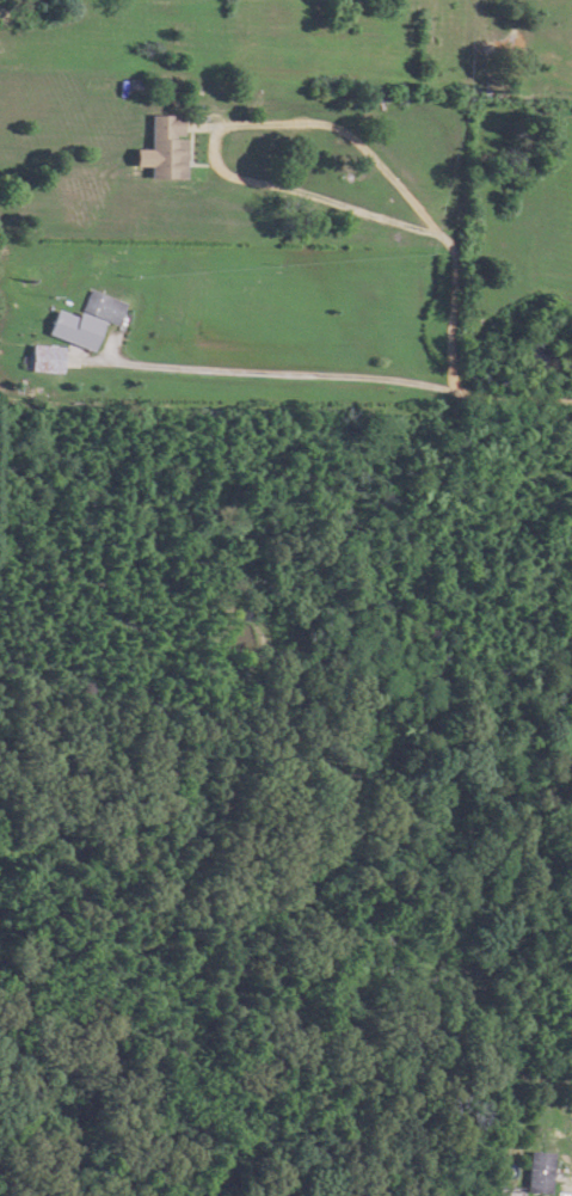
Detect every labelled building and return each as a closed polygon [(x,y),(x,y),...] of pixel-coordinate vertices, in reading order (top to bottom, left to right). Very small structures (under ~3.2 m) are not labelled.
[(149,177),(183,177),(183,114),(149,114),(149,177)] [(125,301),(88,290),(80,317),(54,309),(47,335),(92,348),(101,320),(118,325),(125,301)] [(29,372),(61,372),(61,345),(29,345),(29,372)] [(546,1192),(546,1152),(521,1152),(521,1192),(546,1192)]
